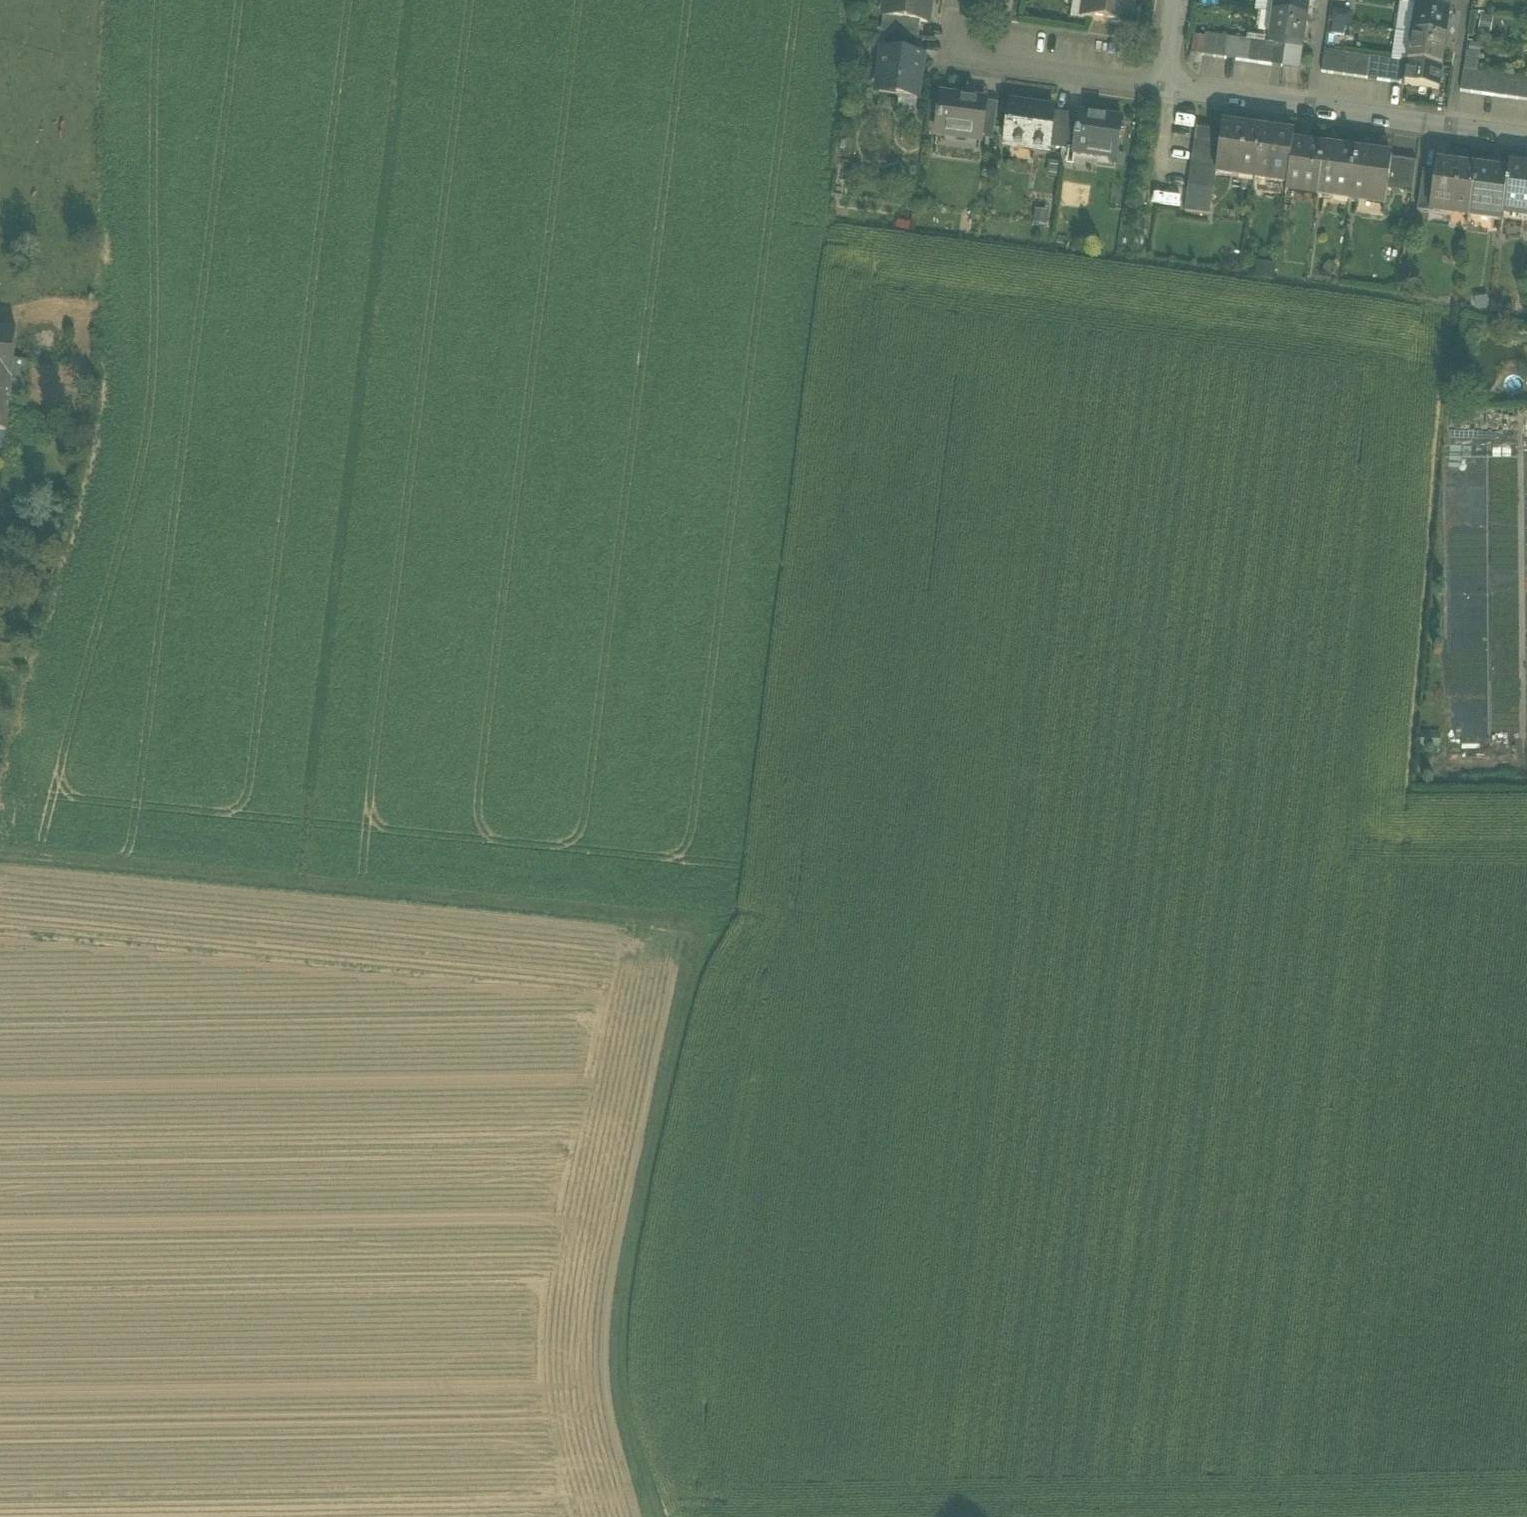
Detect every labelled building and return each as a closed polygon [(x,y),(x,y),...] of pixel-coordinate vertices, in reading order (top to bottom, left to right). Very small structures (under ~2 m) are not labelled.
[(927,24),(931,0),(887,0),(885,18),(895,19),(920,23),(927,24)] [(1127,27),(1131,1),(1133,1),(1133,0),(1086,0),(1083,20),(1127,27)] [(1256,14),(1258,14),(1273,16),(1276,0),(1258,0),(1256,14)] [(1309,0),(1276,0),(1273,16),(1307,21),(1309,0)] [(1451,0),(1417,0),(1416,7),(1449,12),(1451,0)] [(1412,36),(1416,7),(1402,6),(1399,5),(1395,33),(1412,36)] [(1445,40),(1449,12),(1416,7),(1412,36),(1445,40)] [(1333,11),(1331,24),(1352,27),(1354,14),(1333,11)] [(1273,16),(1258,14),(1254,43),(1263,44),(1269,45),(1273,16)] [(1303,49),(1307,21),(1273,16),(1269,45),(1274,45),(1285,47),(1303,49)] [(917,39),(918,39),(920,23),(895,19),(893,35),(917,39)] [(1412,36),(1395,33),(1391,62),(1393,62),(1404,64),(1408,64),(1412,36)] [(884,52),(915,57),(917,39),(893,35),(887,35),(884,52)] [(1203,57),(1214,58),(1217,38),(1206,36),(1203,57)] [(1446,40),(1445,40),(1412,36),(1408,64),(1442,69),(1446,40)] [(1228,39),(1217,38),(1214,58),(1225,60),(1228,39)] [(1240,41),(1228,39),(1225,60),(1237,62),(1240,41)] [(1251,42),(1240,41),(1237,62),(1248,63),(1251,42)] [(1254,43),(1251,42),(1248,63),(1260,65),(1263,44),(1254,43)] [(1269,45),(1263,44),(1260,65),(1271,66),(1274,45),(1269,45)] [(1285,47),(1274,45),(1271,66),(1282,68),(1285,47)] [(1285,47),(1282,68),(1300,70),(1303,49),(1285,47)] [(897,99),(917,101),(917,99),(916,99),(922,60),(923,60),(923,58),(915,57),(884,52),(883,52),(883,54),(884,55),(879,90),(878,90),(877,92),(898,95),(897,99)] [(1322,74),(1333,75),(1336,54),(1325,53),(1322,74)] [(1347,56),(1336,54),(1333,75),(1344,77),(1347,56)] [(1466,54),(1464,72),(1475,74),(1476,74),(1479,55),(1466,54)] [(1359,57),(1347,56),(1344,77),(1356,78),(1359,57)] [(1370,59),(1359,57),(1356,78),(1367,80),(1370,59)] [(1381,61),(1370,59),(1367,80),(1378,82),(1381,61)] [(1391,62),(1381,61),(1378,82),(1390,83),(1393,62),(1391,62)] [(1404,64),(1393,62),(1390,83),(1401,85),(1404,64)] [(1439,91),(1442,69),(1408,64),(1405,85),(1405,86),(1439,91)] [(1461,93),(1472,94),(1475,74),(1464,72),(1461,93)] [(1476,74),(1475,74),(1472,94),(1483,96),(1486,75),(1476,74)] [(1498,77),(1486,75),(1483,96),(1495,98),(1498,77)] [(1509,78),(1498,77),(1495,98),(1506,99),(1509,78)] [(1520,80),(1509,78),(1506,99),(1517,101),(1520,80)] [(1520,80),(1517,101),(1526,102),(1526,81),(1520,80)] [(937,136),(980,142),(981,134),(985,106),(985,104),(943,98),(937,136)] [(981,134),(994,136),(998,108),(985,106),(981,134)] [(1005,147),(1049,153),(1050,149),(1055,114),(1055,113),(1010,107),(1005,147)] [(1063,151),(1064,146),(1062,145),(1066,117),(1067,117),(1068,115),(1055,114),(1050,149),(1063,151)] [(1074,154),(1117,160),(1123,122),(1104,120),(1104,121),(1080,117),(1081,116),(1079,116),(1078,119),(1075,147),(1074,154)] [(1078,119),(1067,117),(1066,117),(1062,145),(1064,146),(1075,147),(1078,119)] [(1254,181),(1255,181),(1262,134),(1223,128),(1222,133),(1220,145),(1218,156),(1217,168),(1216,175),(1238,178),(1239,171),(1255,174),(1254,181)] [(1196,141),(1220,145),(1222,133),(1198,129),(1196,141)] [(1255,181),(1287,186),(1293,146),(1294,138),(1262,134),(1255,181)] [(1196,141),(1195,153),(1218,156),(1220,145),(1196,141)] [(1287,188),(1318,193),(1324,150),(1293,146),(1287,186),(1287,188)] [(1348,202),(1349,203),(1356,155),(1324,150),(1318,193),(1318,198),(1333,200),(1334,192),(1349,194),(1348,202)] [(1195,153),(1193,165),(1217,168),(1218,156),(1195,153)] [(1392,160),(1356,155),(1349,203),(1385,207),(1387,192),(1392,160)] [(1387,192),(1412,195),(1416,163),(1392,160),(1387,192)] [(1193,165),(1191,177),(1215,180),(1216,175),(1217,168),(1193,165)] [(1468,219),(1469,219),(1476,172),(1436,166),(1434,182),(1429,214),(1452,217),(1453,210),(1469,212),(1468,219)] [(1509,168),(1507,176),(1502,216),(1503,216),(1504,211),(1526,214),(1526,171),(1509,168)] [(1239,171),(1238,178),(1254,181),(1255,174),(1239,171)] [(1501,224),(1502,216),(1507,176),(1476,172),(1469,219),(1470,219),(1471,215),(1500,219),(1499,224),(1501,224)] [(1191,177),(1190,189),(1213,192),(1215,180),(1191,177)] [(1416,212),(1429,214),(1434,182),(1420,180),(1416,212)] [(1190,189),(1188,201),(1212,204),(1213,194),(1213,192),(1190,189)] [(1334,192),(1333,200),(1348,202),(1349,194),(1334,192)] [(1210,217),(1212,204),(1188,201),(1186,213),(1210,217)] [(1453,210),(1452,217),(1468,219),(1469,212),(1453,210)] [(1471,215),(1470,219),(1499,224),(1500,219),(1471,215)] [(5,452),(10,401),(14,361),(17,333),(0,331),(0,452),(5,452)] [(28,362),(14,361),(10,401),(24,402),(28,362)]
